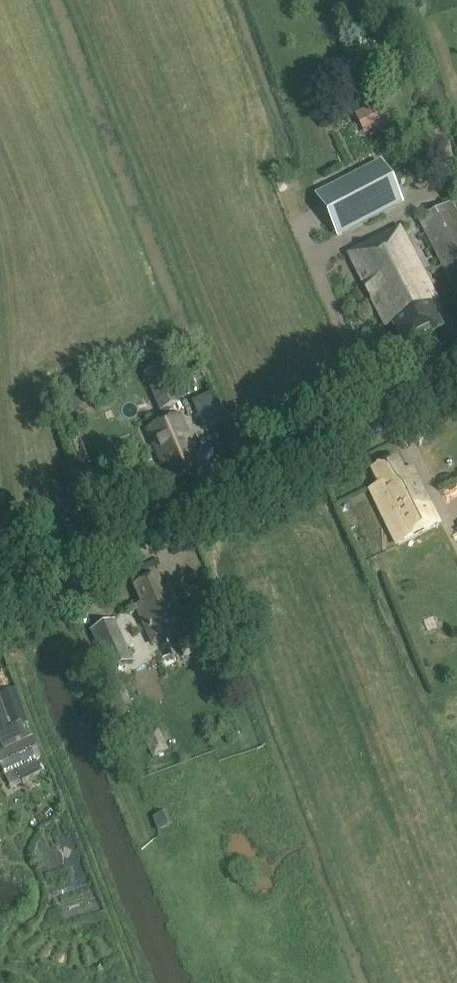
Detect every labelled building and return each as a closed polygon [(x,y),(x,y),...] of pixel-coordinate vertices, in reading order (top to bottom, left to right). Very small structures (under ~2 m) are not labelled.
[(375,104),(354,114),(364,135),(385,125),(375,104)] [(342,232),(398,202),(379,166),(323,195),(342,232)] [(450,204),(417,221),(455,292),(456,291),(456,218),(450,204)] [(440,328),(428,305),(437,301),(399,228),(348,255),(385,328),(393,324),(405,347),(440,328)] [(166,460),(174,479),(196,469),(187,448),(192,446),(180,416),(171,420),(166,409),(179,404),(162,367),(144,375),(164,423),(147,430),(161,462),(166,460)] [(370,490),(397,546),(439,525),(411,469),(403,473),(396,459),(372,471),(379,486),(370,490)] [(446,576),(456,592),(456,574),(455,570),(446,576)] [(156,576),(133,587),(142,605),(136,608),(152,645),(174,636),(176,639),(184,658),(219,642),(211,624),(189,633),(171,592),(165,595),(156,576)] [(107,673),(132,662),(114,621),(89,632),(107,673)] [(133,710),(123,680),(105,686),(115,716),(133,710)] [(1,695),(12,726),(20,722),(21,724),(28,722),(15,688),(0,693),(1,695)] [(1,695),(0,695),(0,732),(12,726),(1,695)] [(41,758),(31,738),(28,739),(21,724),(20,722),(12,726),(0,732),(0,745),(2,750),(0,751),(0,769),(4,776),(9,786),(21,780),(16,770),(41,758)] [(168,751),(158,729),(141,738),(152,759),(168,751)]
